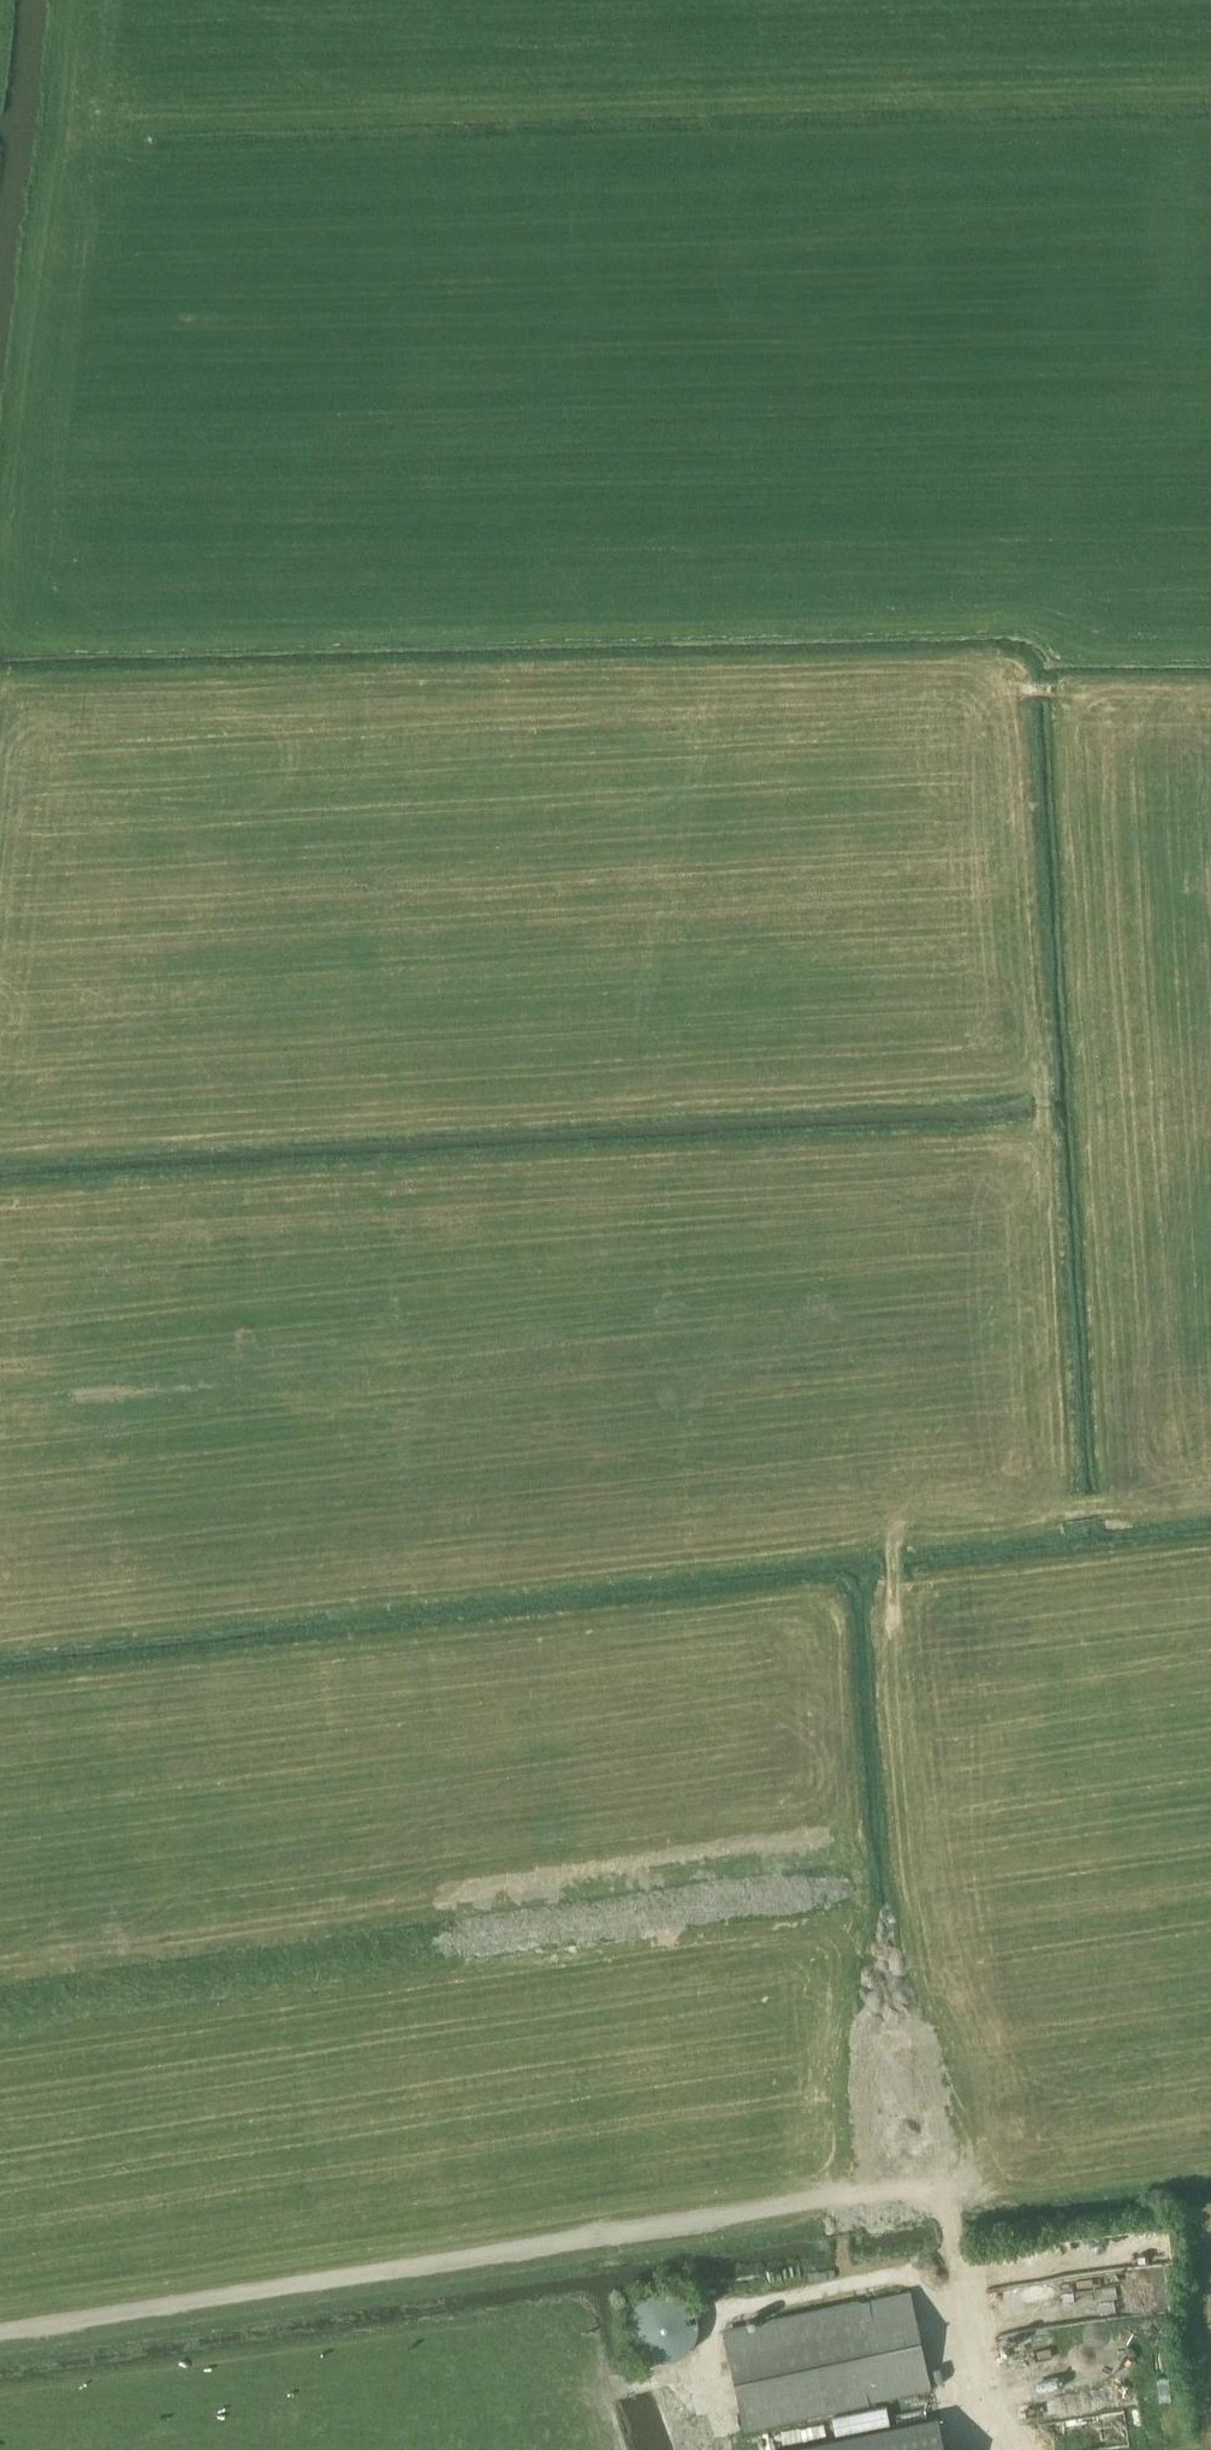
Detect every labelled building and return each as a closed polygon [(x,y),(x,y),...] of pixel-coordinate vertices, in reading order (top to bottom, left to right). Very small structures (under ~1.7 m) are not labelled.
[(931,2385),(912,2290),(725,2328),(744,2423),(931,2385)] [(674,2305),(633,2339),(653,2362),(684,2337),(677,2328),(687,2320),(674,2305)] [(937,2417),(783,2449),(944,2449),(937,2417)]
